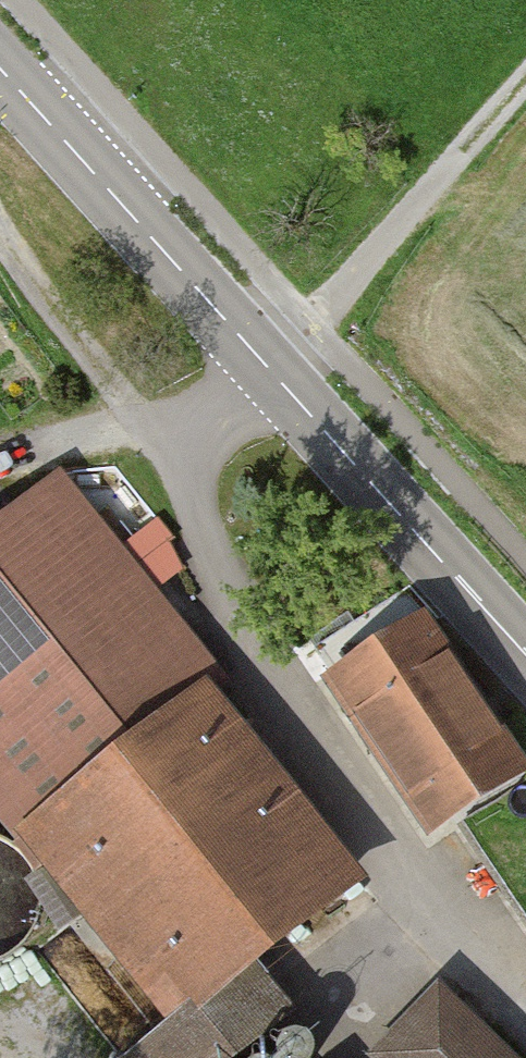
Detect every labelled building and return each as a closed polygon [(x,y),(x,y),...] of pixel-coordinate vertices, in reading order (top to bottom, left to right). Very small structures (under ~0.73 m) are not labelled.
[(0,550),(0,806),(165,1025),(351,885),(63,503),(0,550)] [(428,634),(349,686),(440,823),(518,771),(428,634)] [(13,963),(30,947),(40,927),(44,904),(39,882),(27,862),(10,848),(0,844),(0,969),(13,963)] [(137,1057),(258,1057),(301,1024),(254,965),(137,1057)] [(385,1057),(513,1057),(446,994),(385,1057)] [(327,1054),(325,1048),(322,1043),(317,1039),(311,1037),(304,1037),(298,1039),(293,1043),(290,1048),(289,1055),(289,1057),(327,1057),(327,1054)]
